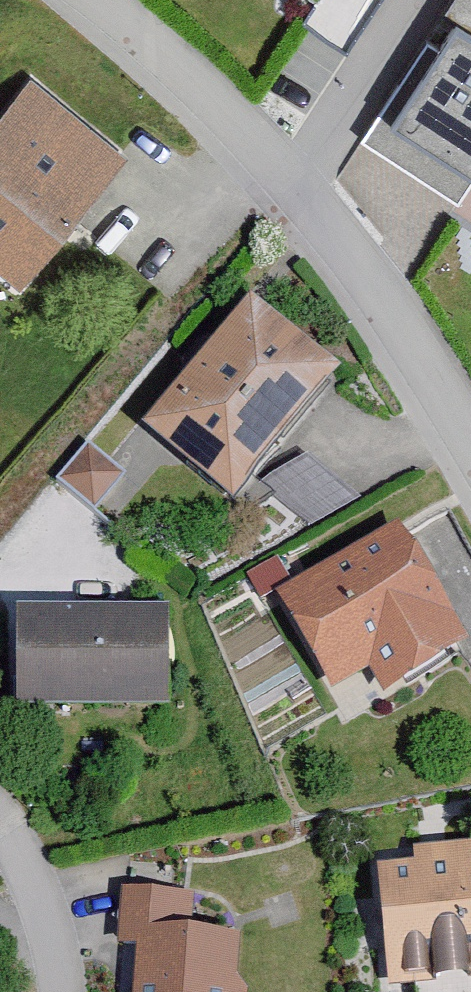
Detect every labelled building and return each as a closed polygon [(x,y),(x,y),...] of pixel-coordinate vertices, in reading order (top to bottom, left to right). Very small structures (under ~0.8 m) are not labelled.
[(450,24),(389,120),(470,172),(470,37),(450,24)] [(24,88),(0,117),(0,281),(17,295),(122,167),(24,88)] [(331,388),(247,317),(142,441),(227,512),(331,388)] [(56,489),(93,519),(121,485),(84,455),(56,489)] [(396,539),(276,604),(330,702),(368,681),(383,707),(464,662),(396,539)] [(167,626),(14,623),(12,717),(165,720),(167,626)] [(410,859),(411,876),(376,878),(384,991),(435,991),(470,990),(470,855),(410,859)] [(261,924),(204,921),(206,881),(125,877),(122,934),(150,935),(147,991),(258,991),(261,924)]
